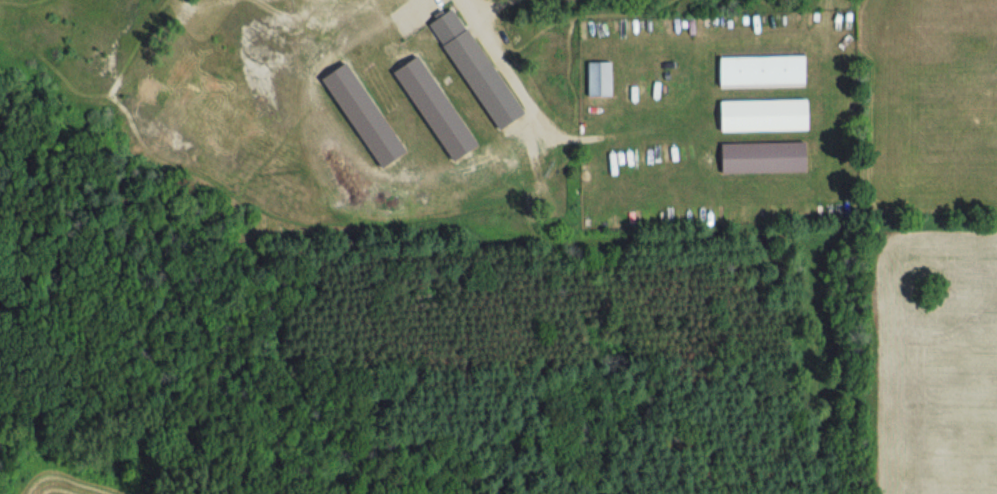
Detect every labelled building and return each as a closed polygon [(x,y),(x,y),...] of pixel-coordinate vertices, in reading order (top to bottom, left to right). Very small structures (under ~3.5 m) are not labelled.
[(713,58),(713,87),(798,87),(798,58),(713,58)] [(583,97),(606,97),(606,63),(583,63),(583,97)] [(713,101),(713,133),(800,132),(800,101),(713,101)] [(799,144),(715,144),(715,174),(799,174),(799,144)]
